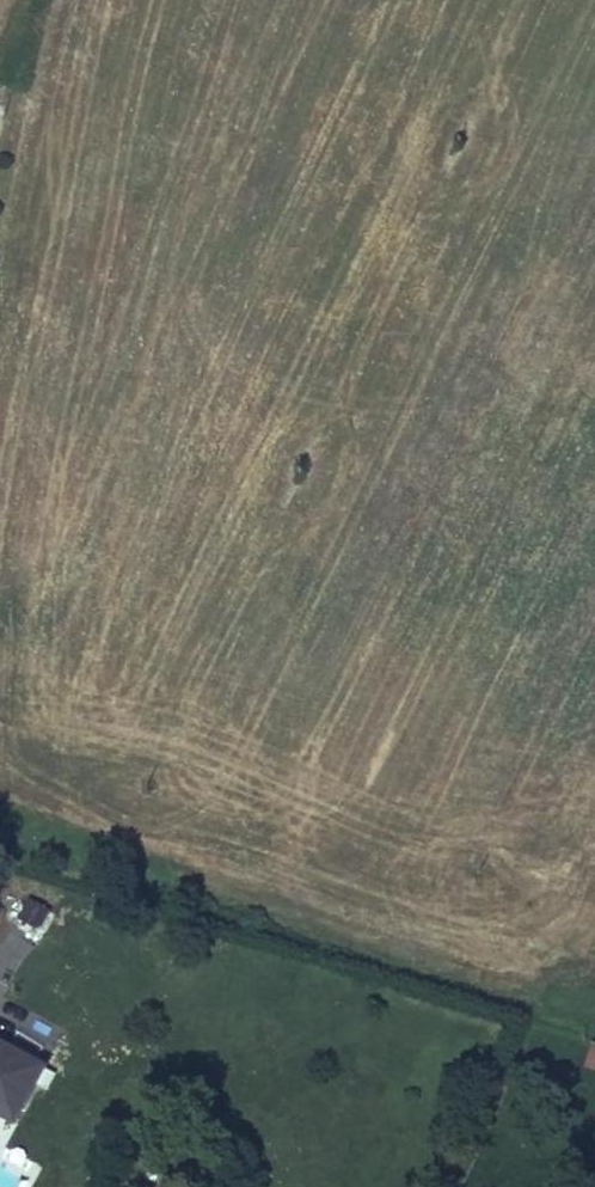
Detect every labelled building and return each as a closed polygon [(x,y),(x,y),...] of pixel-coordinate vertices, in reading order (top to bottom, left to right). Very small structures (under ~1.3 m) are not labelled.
[(15,926),(40,937),(52,911),(27,900),(15,926)] [(0,1035),(0,1109),(9,1114),(40,1058),(0,1035)] [(591,1049),(586,1067),(594,1071),(594,1050),(591,1049)]
